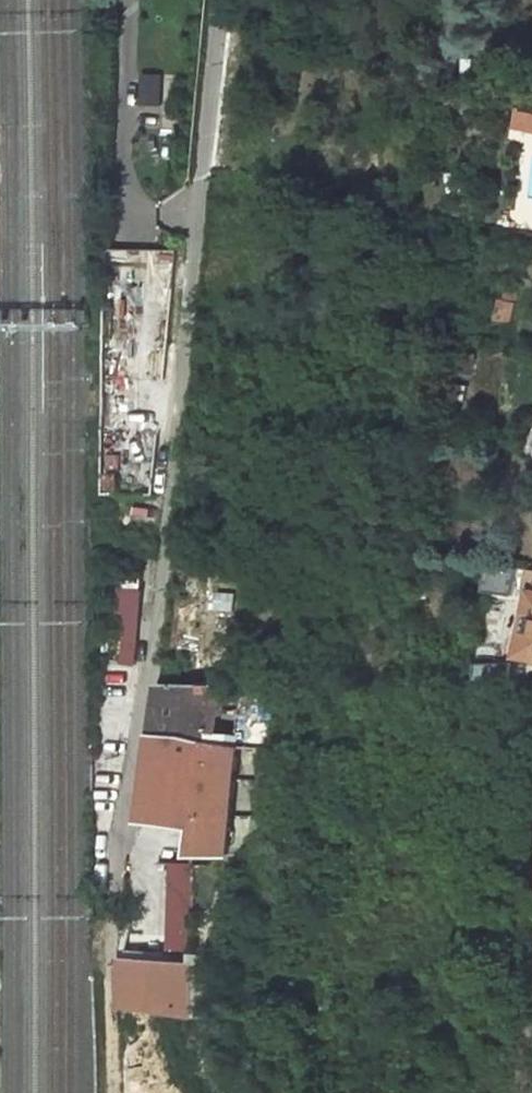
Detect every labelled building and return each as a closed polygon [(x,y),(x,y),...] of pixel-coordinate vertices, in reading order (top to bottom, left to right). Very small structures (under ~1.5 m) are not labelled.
[(525,109),(521,123),(531,126),(531,110),(525,109)] [(520,290),(508,286),(505,297),(518,301),(520,290)] [(505,297),(499,318),(512,321),(518,301),(505,297)] [(521,653),(531,655),(531,593),(521,653)] [(134,662),(137,644),(137,639),(128,639),(124,662),(134,662)] [(141,817),(175,821),(178,806),(189,734),(193,734),(195,721),(215,723),(218,681),(160,680),(141,817)] [(189,734),(178,806),(197,810),(220,742),(239,745),(242,711),(229,708),(231,681),(218,681),(215,723),(195,721),(193,734),(189,734)] [(197,810),(193,851),(224,854),(239,745),(220,742),(197,810)] [(168,952),(195,952),(196,862),(169,862),(168,952)] [(150,1007),(196,1016),(195,974),(123,967),(125,1002),(150,1007)] [(125,1002),(124,1072),(125,1092),(165,1092),(163,1068),(150,1007),(125,1002)]
